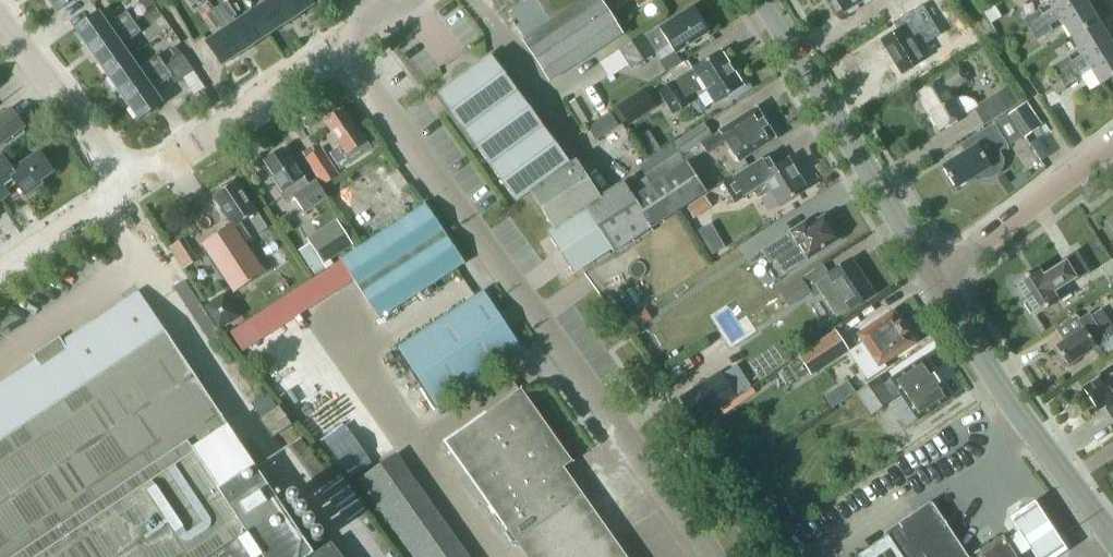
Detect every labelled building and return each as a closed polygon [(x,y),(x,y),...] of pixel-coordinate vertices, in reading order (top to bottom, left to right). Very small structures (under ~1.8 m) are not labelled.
[(73,0),(50,0),(57,11),(73,0)] [(144,12),(156,4),(153,0),(136,0),(144,12)] [(292,19),(278,0),(268,0),(269,1),(265,3),(252,11),(269,34),(292,19)] [(292,19),(314,4),(311,0),(278,0),(292,19)] [(621,35),(598,0),(585,0),(526,39),(552,80),(621,35)] [(615,11),(631,0),(608,0),(615,11)] [(843,11),(861,0),(837,0),(843,11)] [(1030,30),(1076,0),(1049,0),(1053,7),(1043,14),(1040,9),(1024,19),(1030,30)] [(1072,37),(1099,21),(1086,0),(1076,0),(1030,30),(1036,40),(1053,30),(1050,25),(1060,19),(1072,37)] [(245,50),(269,34),(252,11),(237,22),(234,18),(236,16),(227,2),(217,8),(245,50)] [(223,30),(220,33),(207,42),(223,65),(245,50),(217,8),(208,14),(217,29),(221,26),(223,30)] [(708,31),(693,8),(661,28),(660,26),(644,35),(621,50),(632,68),(655,52),(670,43),(675,52),(708,31)] [(76,29),(92,52),(133,21),(127,13),(109,26),(99,12),(76,29)] [(909,35),(904,27),(882,40),(902,73),(924,60),(918,49),(941,35),(929,15),(916,23),(919,29),(909,35)] [(92,52),(107,73),(131,58),(122,44),(140,32),(133,21),(92,52)] [(1059,77),(1112,45),(1112,44),(1099,21),(1072,37),(1082,55),(1072,61),(1069,56),(1052,67),(1059,77)] [(1079,72),(1089,66),(1100,84),(1112,77),(1112,45),(1059,77),(1065,87),(1082,77),(1079,72)] [(675,82),(675,81),(660,91),(674,113),(689,103),(686,99),(705,87),(716,103),(728,95),(731,100),(751,87),(739,69),(735,72),(721,51),(694,68),(694,69),(683,76),(675,82)] [(194,70),(182,54),(165,67),(124,97),(139,119),(163,102),(153,89),(170,76),(175,84),(194,70)] [(582,267),(611,248),(614,251),(651,227),(677,211),(706,192),(686,162),(633,197),(622,182),(600,197),(576,160),(570,164),(559,148),(492,56),(487,59),(439,94),(493,169),(517,201),(531,191),(554,227),(547,232),(549,236),(557,248),(573,272),(582,267)] [(140,70),(131,58),(107,73),(124,97),(165,67),(158,57),(140,70)] [(954,100),(948,90),(966,79),(959,69),(942,80),(941,79),(919,93),(941,128),(977,106),(975,101),(967,98),(958,97),(954,100)] [(1008,110),(1020,103),(1009,85),(997,93),(1008,110)] [(644,90),(618,107),(628,123),(654,105),(644,90)] [(1038,127),(1023,105),(1009,114),(1025,137),(1038,127)] [(726,141),(739,161),(776,138),(756,107),(700,142),(707,153),(726,141)] [(25,126),(11,108),(0,116),(0,145),(25,126)] [(334,136),(341,146),(331,153),(341,168),(371,147),(354,122),(352,124),(342,109),(326,120),(336,134),(334,136)] [(596,140),(619,125),(611,112),(588,128),(596,140)] [(712,134),(705,123),(674,142),(681,153),(712,134)] [(1002,168),(1003,164),(1004,159),(999,151),(1008,145),(995,123),(960,144),(965,152),(943,166),(956,188),(977,175),(982,177),(987,177),(991,176),(995,174),(999,171),(1002,168)] [(662,149),(656,139),(643,148),(650,157),(662,149)] [(304,158),(323,186),(340,174),(321,147),(304,158)] [(282,191),(291,185),(297,194),(294,196),(305,212),(327,197),(322,190),(316,181),(310,185),(304,177),(295,163),(294,164),(283,149),(265,161),(275,176),(273,178),(282,191)] [(16,182),(26,196),(43,184),(41,181),(54,171),(40,151),(14,170),(2,153),(0,155),(0,202),(11,194),(7,189),(16,182)] [(789,158),(779,164),(773,153),(725,183),(737,201),(756,189),(761,197),(771,191),(780,206),(808,189),(789,158)] [(245,243),(268,228),(258,213),(258,212),(237,180),(233,183),(232,181),(223,187),(224,189),(214,196),(232,224),(202,243),(234,293),(264,273),(245,243)] [(688,207),(693,215),(709,204),(704,196),(688,207)] [(343,258),(341,259),(380,317),(463,263),(463,264),(464,263),(425,204),(424,204),(425,205),(361,246),(343,258)] [(839,239),(825,215),(809,225),(806,221),(762,249),(770,262),(776,259),(785,273),(839,239)] [(353,245),(337,219),(307,238),(323,263),(353,245)] [(187,235),(171,246),(185,267),(201,256),(187,235)] [(1038,268),(1015,282),(1036,315),(1059,301),(1053,292),(1075,278),(1076,280),(1089,272),(1076,252),(1063,260),(1065,262),(1043,276),(1038,268)] [(1112,259),(1100,268),(1112,288),(1112,287),(1112,260),(1112,259)] [(837,316),(851,307),(852,307),(873,293),(851,260),(830,274),(815,284),(837,316)] [(811,292),(802,277),(780,291),(789,307),(811,292)] [(183,281),(175,287),(211,341),(219,336),(183,281)] [(483,291),(399,346),(438,405),(522,350),(483,291)] [(332,542),(314,554),(275,495),(285,488),(270,466),(260,472),(229,426),(229,425),(149,305),(142,293),(65,344),(60,336),(61,344),(40,358),(33,354),(39,362),(0,388),(0,556),(343,556),(332,542)] [(237,316),(223,295),(207,306),(220,327),(237,316)] [(1091,316),(1102,333),(1108,341),(1112,338),(1112,325),(1102,309),(1091,316)] [(893,312),(859,335),(864,342),(858,346),(857,351),(862,357),(866,358),(872,354),(880,365),(914,342),(893,312)] [(631,317),(638,327),(645,323),(638,313),(631,317)] [(1089,314),(1079,320),(1084,328),(1056,346),(1069,365),(1096,347),(1096,348),(1108,341),(1102,333),(1091,316),(1089,314)] [(836,331),(800,356),(812,374),(823,367),(821,363),(846,346),(836,331)] [(883,384),(878,377),(857,392),(872,414),(893,399),(893,398),(901,393),(919,420),(952,398),(923,357),(891,379),(883,384)] [(1100,374),(1101,376),(1084,387),(1099,410),(1105,405),(1112,417),(1112,365),(1100,374)] [(721,370),(680,397),(695,421),(737,394),(723,373),(721,370)] [(300,404),(309,417),(332,402),(323,388),(300,404)] [(521,388),(459,432),(446,442),(527,556),(627,556),(564,467),(573,461),(521,388)] [(268,393),(251,403),(261,418),(260,419),(272,438),(292,425),(280,406),(278,407),(268,393)] [(360,479),(415,556),(468,556),(396,454),(360,479)] [(347,521),(365,508),(343,480),(325,494),(337,509),(347,521)] [(1011,516),(1038,556),(1053,556),(1066,549),(1034,501),(1011,516)] [(930,502),(885,532),(885,533),(887,536),(856,556),(968,556),(930,502)] [(971,556),(1016,556),(1002,536),(971,556)]
